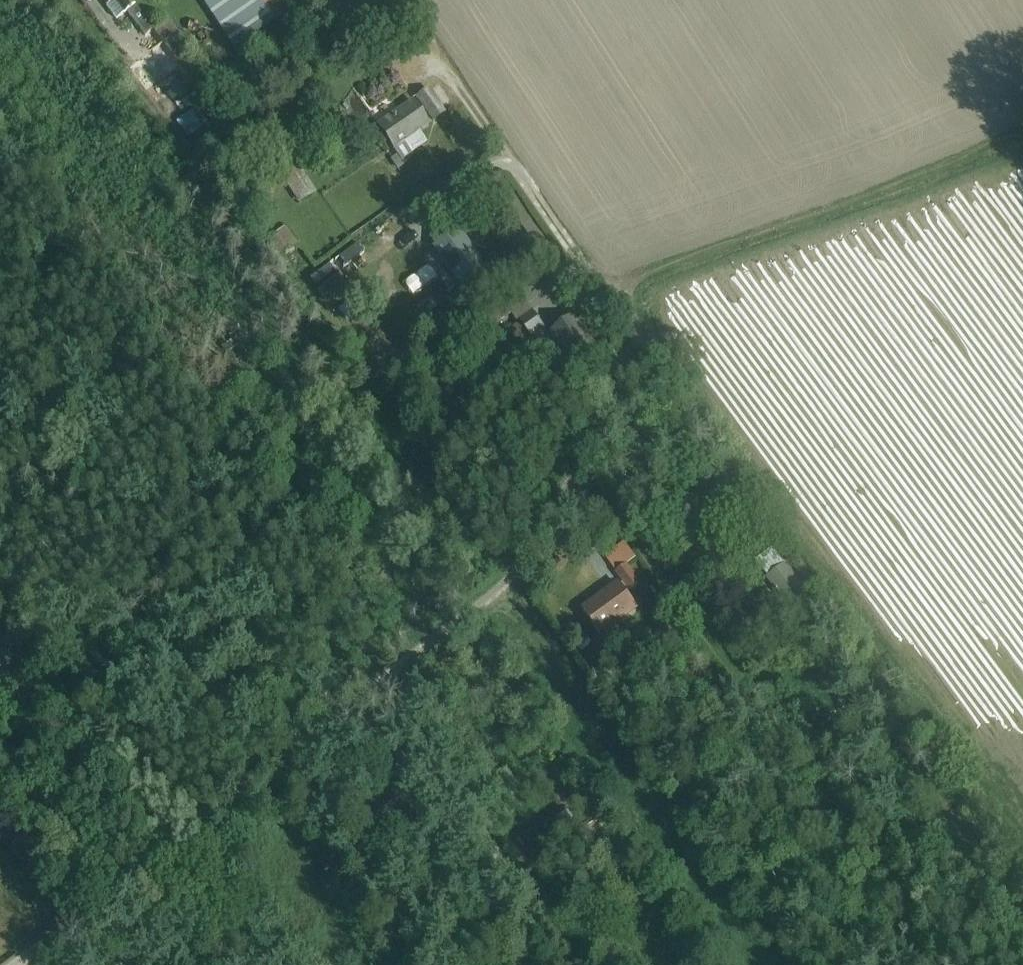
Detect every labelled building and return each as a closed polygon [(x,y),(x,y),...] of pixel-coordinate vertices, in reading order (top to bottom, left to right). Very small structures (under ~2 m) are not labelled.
[(153,30),(130,0),(104,0),(108,5),(106,6),(116,20),(127,11),(145,36),(153,30)] [(202,2),(233,49),(292,11),(285,0),(206,0),(202,2)] [(153,30),(178,64),(193,53),(167,19),(153,30)] [(444,113),(428,90),(417,98),(433,121),(444,113)] [(397,156),(391,159),(397,169),(406,164),(403,159),(427,143),(419,131),(428,125),(412,102),(377,126),(397,156)] [(194,105),(178,119),(196,139),(212,125),(194,105)] [(276,168),(299,204),(316,193),(293,157),(276,168)] [(277,235),(267,242),(277,256),(287,249),(289,251),(298,244),(285,226),(276,234),(277,235)] [(458,232),(436,246),(469,294),(484,285),(476,273),(483,268),(458,232)] [(406,287),(414,298),(435,284),(427,273),(406,287)] [(337,276),(317,290),(324,300),(344,285),(337,276)] [(519,292),(466,329),(475,342),(516,315),(518,318),(531,309),(519,292)] [(338,306),(348,327),(371,316),(360,295),(338,306)] [(532,311),(519,321),(533,339),(545,330),(532,311)] [(575,316),(550,333),(558,344),(560,343),(581,374),(602,359),(581,328),(583,327),(575,316)] [(521,324),(510,332),(519,345),(531,337),(521,324)] [(624,543),(605,558),(630,592),(640,584),(627,566),(636,560),(624,543)] [(814,601),(787,565),(785,566),(782,563),(769,574),(771,577),(768,580),(795,616),(803,609),(809,618),(819,610),(813,602),(814,601)] [(612,593),(584,613),(602,638),(630,618),(639,611),(619,583),(609,590),(612,593)] [(572,637),(584,650),(592,644),(580,630),(572,637)] [(20,668),(23,644),(0,642),(0,666),(20,668)] [(535,952),(516,964),(544,964),(535,952)]
